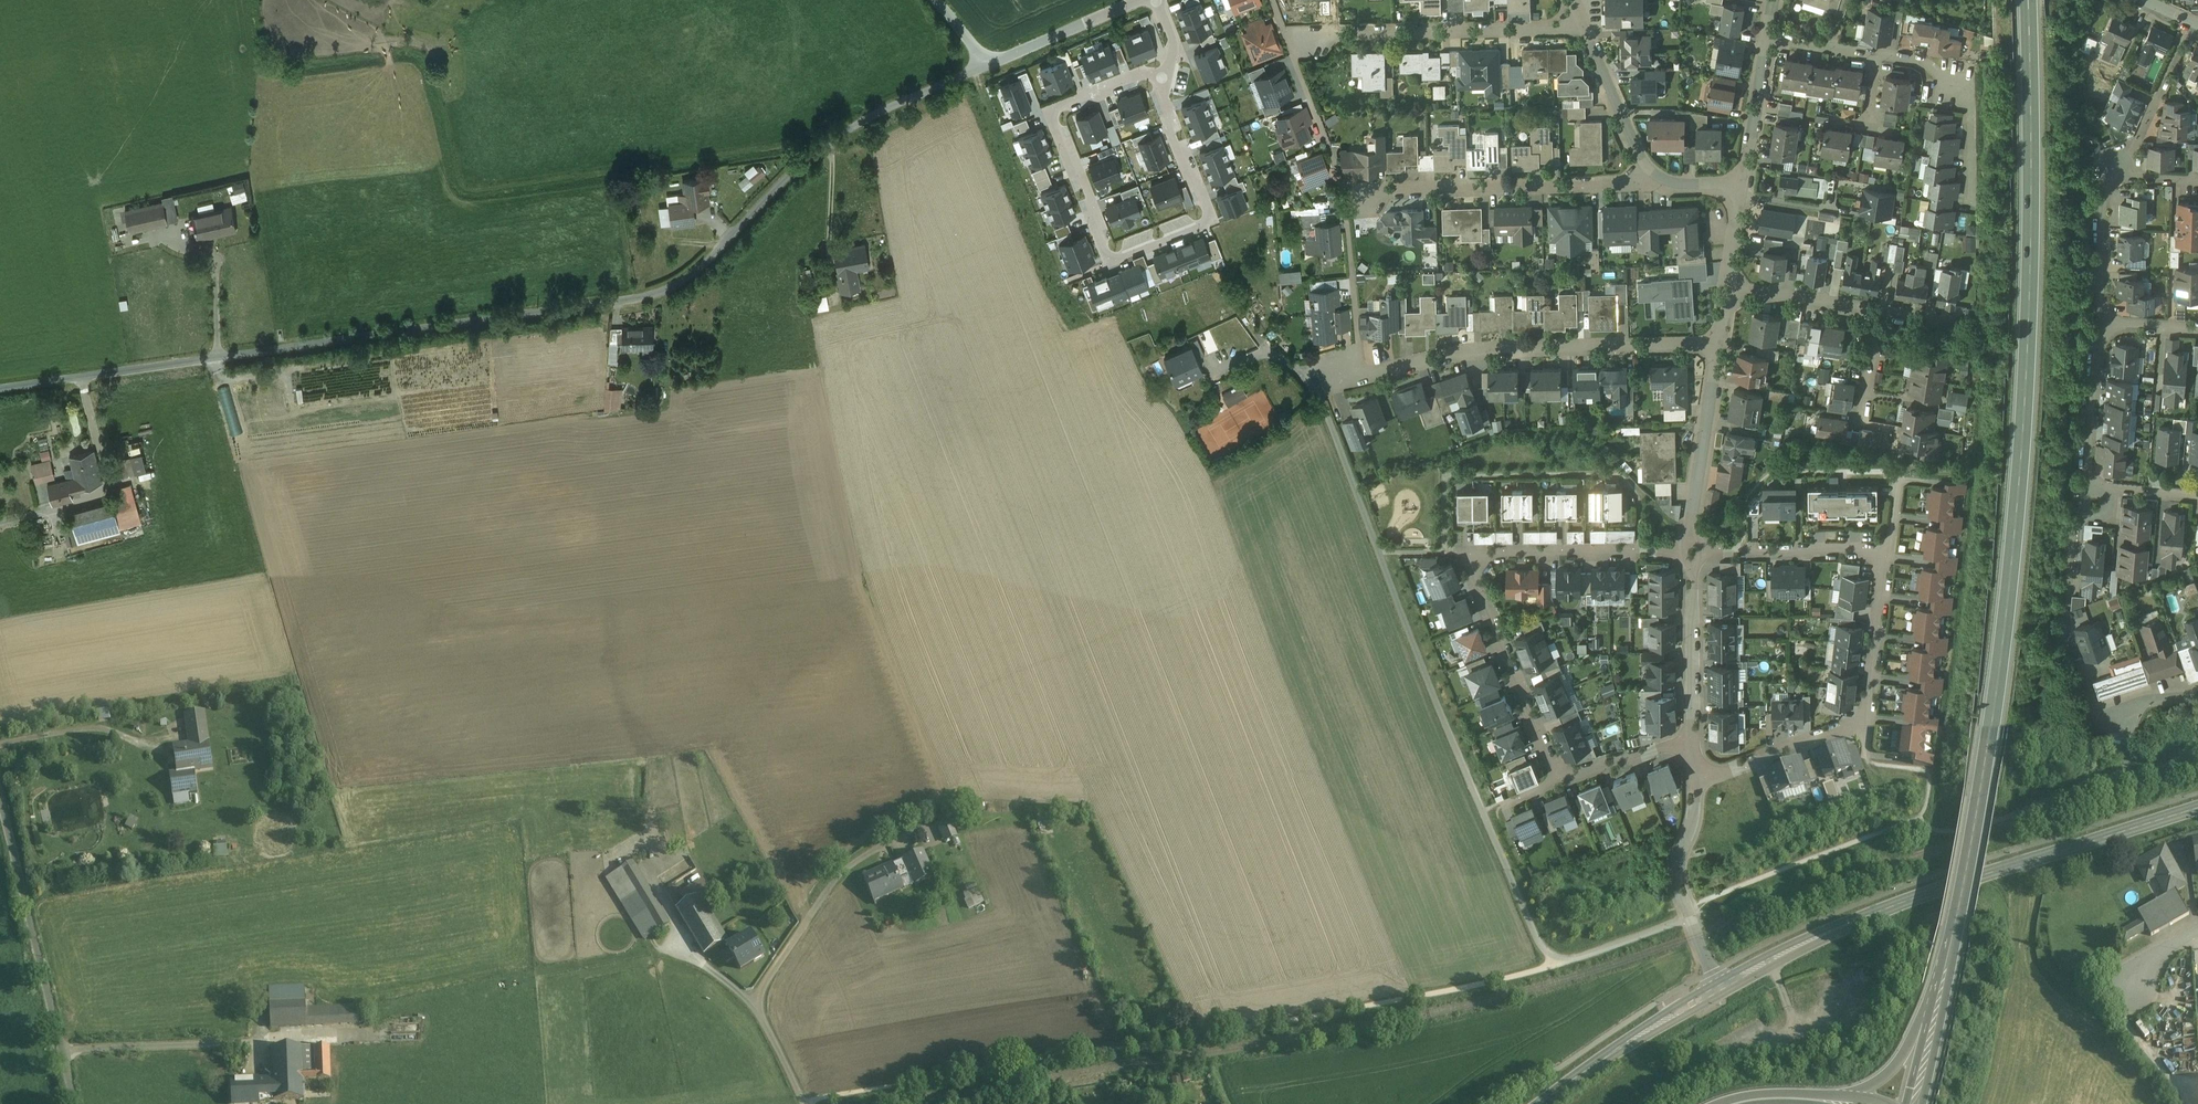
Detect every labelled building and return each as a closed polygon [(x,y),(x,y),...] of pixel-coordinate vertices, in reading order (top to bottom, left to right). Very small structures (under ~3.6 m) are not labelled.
[(1216,9),(1223,6),(1221,0),(1212,0),(1216,9)] [(1234,12),(1261,2),(1260,0),(1229,0),(1234,12)] [(1421,14),(1441,14),(1441,0),(1421,0),(1421,14)] [(1448,12),(1456,11),(1456,0),(1448,0),(1448,12)] [(1456,11),(1464,11),(1464,0),(1456,0),(1456,11)] [(1464,11),(1473,11),(1473,9),(1483,8),(1489,8),(1489,0),(1464,0),(1464,11)] [(1508,2),(1508,10),(1515,10),(1531,10),(1531,0),(1508,0),(1508,2)] [(1609,3),(1608,3),(1608,22),(1620,22),(1629,22),(1643,22),(1643,0),(1609,0),(1609,3)] [(1805,0),(1835,10),(1836,10),(1839,0),(1805,0)] [(1836,10),(1835,10),(1834,13),(1844,16),(1849,0),(1839,0),(1836,10)] [(1206,16),(1200,2),(1176,11),(1182,26),(1206,16)] [(1745,7),(1724,3),(1720,29),(1740,33),(1745,7)] [(1904,9),(1895,7),(1894,14),(1893,21),(1902,22),(1904,9)] [(1531,10),(1515,10),(1515,18),(1509,18),(1508,10),(1509,21),(1531,21),(1531,10)] [(1894,14),(1870,10),(1867,24),(1892,28),(1893,21),(1894,14)] [(1925,17),(1908,12),(1907,20),(1909,20),(1924,23),(1925,17)] [(1212,30),(1206,16),(1182,26),(1188,40),(1212,30)] [(2135,26),(2113,17),(2102,41),(2108,43),(2101,59),(2117,66),(2125,47),(2119,44),(2120,41),(2127,44),(2135,26)] [(1263,18),(1244,25),(1248,33),(1266,26),(1263,18)] [(1924,23),(1909,20),(1907,33),(1921,35),(1920,40),(1931,42),(1929,50),(1958,55),(1960,42),(1948,38),(1949,32),(1940,30),(1940,28),(1923,25),(1924,23)] [(1892,28),(1867,24),(1865,39),(1874,40),(1890,43),(1892,28)] [(1248,33),(1244,35),(1249,47),(1253,45),(1258,56),(1268,51),(1269,55),(1280,50),(1281,48),(1280,44),(1277,43),(1270,25),(1248,33)] [(2172,36),(2152,27),(2145,43),(2137,63),(2147,67),(2156,48),(2165,52),(2172,36)] [(1126,39),(1135,61),(1156,53),(1147,30),(1126,39)] [(1627,37),(1626,30),(1612,30),(1612,38),(1622,38),(1622,37),(1627,37)] [(1212,33),(1199,38),(1202,45),(1215,39),(1212,33)] [(1627,37),(1622,37),(1622,38),(1622,39),(1622,50),(1650,49),(1650,36),(1627,37)] [(1737,39),(1716,36),(1714,46),(1721,47),(1721,46),(1736,49),(1737,39)] [(2097,42),(2087,38),(2082,52),(2095,57),(2097,50),(2091,48),(2092,46),(2095,47),(2097,42)] [(1874,40),(1865,39),(1859,39),(1858,46),(1873,48),(1874,40)] [(1110,44),(1095,49),(1104,73),(1119,68),(1110,44)] [(1218,46),(1194,56),(1203,78),(1227,69),(1218,46)] [(1736,49),(1721,46),(1721,47),(1719,60),(1721,61),(1720,69),(1738,73),(1743,50),(1736,49)] [(2196,47),(2184,73),(2184,74),(2197,80),(2197,48),(2196,47)] [(1566,48),(1523,49),(1523,66),(1524,77),(1525,77),(1526,77),(1538,76),(1538,70),(1565,70),(1567,70),(1567,55),(1566,48)] [(1095,49),(1081,55),(1090,79),(1104,73),(1095,49)] [(1650,49),(1622,50),(1622,63),(1627,63),(1650,63),(1650,49)] [(1499,50),(1479,51),(1480,84),(1486,83),(1487,95),(1500,94),(1499,50)] [(1450,51),(1440,52),(1440,56),(1441,56),(1441,67),(1450,67),(1450,65),(1450,51)] [(1458,65),(1458,51),(1450,51),(1450,65),(1458,65)] [(1480,84),(1479,51),(1460,51),(1461,78),(1457,78),(1457,88),(1473,88),(1473,84),(1480,84)] [(1423,52),(1398,53),(1399,63),(1403,63),(1403,69),(1422,68),(1422,79),(1441,79),(1441,67),(1441,56),(1440,56),(1423,56),(1423,52)] [(1384,53),(1353,53),(1353,74),(1369,74),(1369,89),(1380,88),(1385,88),(1384,77),(1384,53)] [(1575,54),(1567,55),(1567,70),(1565,70),(1565,71),(1559,76),(1560,92),(1588,91),(1588,83),(1582,77),(1582,68),(1575,63),(1575,54)] [(1799,61),(1786,59),(1782,83),(1795,85),(1799,61)] [(2186,61),(2181,59),(2176,70),(2182,72),(2186,61)] [(1040,70),(1048,91),(1073,81),(1065,60),(1040,70)] [(1812,63),(1799,61),(1795,85),(1808,87),(1807,90),(1808,90),(1812,63)] [(1510,63),(1502,63),(1502,87),(1510,87),(1510,85),(1510,63)] [(1524,77),(1523,66),(1511,66),(1510,63),(1510,85),(1525,85),(1525,77),(1524,77)] [(1824,67),(1812,65),(1812,63),(1808,90),(1820,92),(1824,67)] [(1836,69),(1824,67),(1820,92),(1833,94),(1837,67),(1836,69)] [(1850,69),(1837,67),(1833,94),(1834,91),(1846,93),(1850,69)] [(1665,69),(1646,70),(1646,78),(1656,78),(1657,87),(1665,86),(1665,69)] [(1863,71),(1850,69),(1846,93),(1859,95),(1863,71)] [(1289,85),(1283,70),(1255,81),(1261,96),(1289,85)] [(1904,73),(1892,71),(1891,78),(1903,79),(1904,73)] [(1735,79),(1716,76),(1715,85),(1734,89),(1735,79)] [(1393,97),(1393,77),(1384,77),(1385,88),(1380,88),(1381,97),(1393,97)] [(1891,78),(1886,77),(1884,90),(1909,94),(1911,81),(1903,79),(1891,78)] [(1646,78),(1632,79),(1633,99),(1657,99),(1657,87),(1656,78),(1646,78)] [(1001,86),(1012,114),(1020,111),(1021,114),(1032,109),(1020,79),(1001,86)] [(2133,86),(2118,80),(2113,91),(2123,95),(2128,97),(2133,86)] [(2141,80),(2137,88),(2142,90),(2146,82),(2141,80)] [(2187,81),(2183,90),(2190,94),(2189,97),(2194,102),(2197,95),(2197,87),(2187,81)] [(1434,97),(1447,98),(1447,84),(1434,84),(1434,97)] [(1295,100),(1289,85),(1261,96),(1267,111),(1295,100)] [(1525,85),(1510,85),(1510,87),(1510,94),(1525,94),(1525,85)] [(1715,85),(1711,85),(1708,100),(1712,101),(1710,108),(1730,112),(1731,104),(1733,105),(1735,89),(1734,89),(1715,85)] [(1208,87),(1194,92),(1196,99),(1210,93),(1208,87)] [(1909,94),(1884,90),(1882,103),(1899,105),(1907,107),(1909,94)] [(1119,106),(1125,122),(1148,114),(1140,91),(1117,100),(1119,106)] [(2128,97),(2123,95),(2111,121),(2129,129),(2141,103),(2128,97)] [(1593,98),(1580,98),(1580,107),(1585,107),(1593,107),(1593,98)] [(1211,113),(1205,99),(1181,109),(1186,123),(1211,113)] [(1792,105),(1780,103),(1779,109),(1791,111),(1792,105)] [(1899,105),(1887,103),(1886,110),(1898,112),(1899,105)] [(1115,125),(1125,122),(1119,106),(1109,109),(1115,125)] [(1580,107),(1568,108),(1568,118),(1586,118),(1585,107),(1580,107)] [(1106,126),(1099,108),(1076,117),(1085,140),(1107,132),(1108,132),(1106,126)] [(1311,122),(1305,108),(1299,110),(1304,124),(1311,122)] [(1691,111),(1678,109),(1675,109),(1675,119),(1684,120),(1684,124),(1691,124),(1691,111)] [(1791,111),(1779,109),(1778,116),(1790,118),(1791,111)] [(1856,111),(1843,109),(1842,116),(1855,118),(1856,111)] [(2183,109),(2165,109),(2165,121),(2162,121),(2162,134),(2162,135),(2175,135),(2186,135),(2186,123),(2189,123),(2189,110),(2183,109)] [(1299,110),(1277,118),(1284,135),(1283,135),(1281,139),(1283,143),(1287,145),(1309,136),(1304,124),(1299,110)] [(1708,115),(1691,111),(1691,124),(1691,129),(1697,129),(1697,128),(1707,128),(1708,115)] [(1216,127),(1211,113),(1186,123),(1192,137),(1216,127)] [(1897,114),(1885,113),(1884,119),(1896,121),(1897,114)] [(1951,115),(1934,113),(1933,120),(1929,119),(1926,134),(1933,135),(1952,137),(1954,123),(1950,122),(1951,115)] [(1829,117),(1817,115),(1816,122),(1828,124),(1829,117)] [(1790,118),(1778,116),(1777,123),(1791,125),(1792,118),(1790,118)] [(1026,119),(1013,124),(1017,132),(1029,127),(1026,119)] [(1675,119),(1650,119),(1650,133),(1653,133),(1653,146),(1682,146),(1684,146),(1684,145),(1684,124),(1684,120),(1675,119)] [(1896,121),(1884,119),(1883,126),(1895,127),(1896,121)] [(1601,121),(1581,122),(1581,151),(1570,151),(1570,164),(1602,163),(1601,121)] [(1106,126),(1108,132),(1107,132),(1112,145),(1121,142),(1114,123),(1106,126)] [(1777,123),(1776,123),(1774,138),(1796,142),(1798,127),(1791,125),(1777,123)] [(1548,127),(1535,128),(1535,141),(1530,146),(1513,146),(1514,168),(1538,167),(1538,161),(1551,160),(1552,160),(1552,147),(1552,142),(1548,142),(1548,127)] [(1839,129),(1826,127),(1822,152),(1835,154),(1839,129)] [(1018,137),(1024,152),(1048,143),(1042,128),(1018,137)] [(1707,128),(1697,128),(1697,146),(1697,155),(1698,155),(1698,154),(1714,155),(1714,156),(1721,156),(1722,129),(1707,128)] [(1852,132),(1839,129),(1835,154),(1848,156),(1852,132)] [(1916,131),(1903,129),(1902,135),(1914,137),(1916,131)] [(1150,130),(1132,138),(1134,144),(1139,142),(1152,137),(1150,130)] [(1218,130),(1203,135),(1208,148),(1223,142),(1218,130)] [(1862,133),(1855,132),(1853,145),(1860,146),(1862,133)] [(1498,133),(1484,133),(1485,149),(1466,149),(1467,163),(1467,169),(1487,169),(1486,162),(1499,162),(1499,152),(1498,133)] [(1868,135),(1862,133),(1860,146),(1866,147),(1868,135)] [(1170,159),(1160,134),(1152,137),(1139,142),(1149,167),(1170,159)] [(1404,151),(1386,152),(1386,165),(1386,172),(1406,171),(1405,164),(1418,164),(1418,155),(1418,135),(1412,135),(1412,134),(1410,134),(1410,136),(1404,136),(1404,151)] [(1466,134),(1452,134),(1453,150),(1434,150),(1434,155),(1434,170),(1455,170),(1454,163),(1467,163),(1466,149),(1466,134)] [(1875,136),(1868,135),(1866,147),(1873,148),(1875,136)] [(1952,137),(1933,135),(1930,150),(1935,150),(1934,157),(1951,160),(1952,153),(1956,154),(1958,138),(1952,137)] [(1385,136),(1372,137),(1372,152),(1353,152),(1353,154),(1354,172),(1374,172),(1374,165),(1386,165),(1386,152),(1385,136)] [(1891,138),(1878,136),(1874,160),(1887,162),(1891,138)] [(1796,142),(1774,138),(1771,154),(1772,154),(1786,156),(1793,157),(1796,142)] [(1904,140),(1891,138),(1887,162),(1900,165),(1904,140)] [(1053,157),(1048,143),(1024,152),(1030,166),(1053,157)] [(1223,145),(1199,155),(1205,168),(1228,158),(1223,145)] [(1690,146),(1684,145),(1684,146),(1682,146),(1681,163),(1690,163),(1690,146)] [(1560,147),(1552,147),(1552,160),(1551,160),(1551,165),(1560,164),(1560,147)] [(2174,148),(2151,147),(2151,165),(2173,166),(2174,148)] [(1275,154),(1278,161),(1286,158),(1284,151),(1275,154)] [(1507,152),(1499,152),(1499,162),(1499,168),(1507,168),(1507,152)] [(1112,153),(1088,163),(1098,186),(1122,177),(1112,153)] [(1320,153),(1298,162),(1308,188),(1325,182),(1322,175),(1328,173),(1320,153)] [(1353,154),(1345,154),(1346,172),(1354,172),(1353,154)] [(1786,156),(1772,154),(1771,161),(1784,163),(1786,156)] [(1426,155),(1418,155),(1418,164),(1418,170),(1426,170),(1426,155)] [(1434,155),(1426,155),(1426,170),(1434,170),(1434,155)] [(1951,160),(1934,157),(1933,164),(1928,163),(1926,178),(1932,179),(1933,179),(1952,181),(1954,167),(1949,166),(1951,160)] [(1228,158),(1205,168),(1211,182),(1234,172),(1228,158)] [(749,175),(740,181),(745,188),(763,175),(755,164),(746,171),(749,175)] [(1045,166),(1032,172),(1036,180),(1048,174),(1045,166)] [(1066,180),(1065,169),(1052,169),(1053,181),(1066,180)] [(1048,174),(1036,180),(1039,188),(1052,183),(1048,174)] [(1235,175),(1222,180),(1225,187),(1238,182),(1235,175)] [(1798,177),(1781,175),(1779,189),(1785,189),(1785,192),(1797,194),(1797,191),(1799,177),(1798,177)] [(1813,177),(1798,175),(1798,177),(1799,177),(1797,191),(1816,193),(1817,193),(1818,182),(1812,181),(1813,177)] [(1175,177),(1151,186),(1159,208),(1183,199),(1179,187),(1175,177)] [(1835,179),(1829,178),(1826,191),(1833,192),(1835,179)] [(705,179),(684,181),(686,195),(679,196),(681,205),(687,204),(688,206),(692,205),(708,203),(706,190),(708,188),(707,182),(705,180),(705,179)] [(1933,179),(1932,179),(1930,194),(1934,194),(1933,201),(1950,204),(1951,197),(1956,198),(1958,182),(1952,181),(1933,179)] [(1238,182),(1225,187),(1227,193),(1241,188),(1242,190),(1246,188),(1243,180),(1238,182)] [(234,185),(234,199),(247,199),(247,185),(234,185)] [(1065,185),(1041,195),(1046,209),(1071,199),(1065,185)] [(1185,185),(1179,187),(1183,199),(1185,206),(1192,203),(1185,185)] [(2155,187),(2135,187),(2134,197),(2145,197),(2145,198),(2154,198),(2155,187)] [(1227,193),(1216,198),(1223,215),(1248,206),(1242,190),(1241,188),(1227,193)] [(1894,194),(1864,189),(1862,200),(1892,205),(1894,194)] [(1134,194),(1104,206),(1112,226),(1122,222),(1123,224),(1134,220),(1133,218),(1142,214),(1134,194)] [(2145,197),(2134,197),(2134,205),(2121,204),(2120,222),(2121,222),(2134,223),(2144,223),(2145,198),(2145,197)] [(1071,199),(1046,209),(1052,223),(1077,214),(1071,199)] [(1892,205),(1862,200),(1860,212),(1884,215),(1891,216),(1892,205)] [(1950,204),(1933,201),(1932,208),(1928,207),(1926,222),(1951,226),(1954,211),(1949,210),(1950,204)] [(163,202),(125,211),(130,231),(168,222),(163,202)] [(2189,206),(2189,203),(2178,203),(2178,223),(2179,225),(2182,225),(2182,228),(2179,228),(2178,229),(2177,235),(2177,244),(2181,244),(2188,244),(2188,241),(2195,242),(2195,239),(2197,239),(2197,209),(2196,209),(2196,206),(2189,206)] [(694,222),(692,205),(688,206),(687,204),(681,205),(670,206),(673,225),(694,222)] [(1570,206),(1549,207),(1550,238),(1560,237),(1560,251),(1571,250),(1570,206)] [(1591,206),(1570,206),(1571,250),(1582,250),(1582,237),(1592,236),(1591,206)] [(1531,207),(1513,208),(1513,210),(1497,210),(1496,210),(1497,232),(1517,231),(1517,241),(1532,241),(1532,225),(1531,208),(1531,207)] [(1625,207),(1625,209),(1615,210),(1615,208),(1605,208),(1606,243),(1612,243),(1612,252),(1632,251),(1631,242),(1638,242),(1637,211),(1637,207),(1625,207)] [(1697,207),(1660,210),(1661,224),(1662,224),(1676,223),(1678,250),(1675,250),(1675,252),(1678,252),(1700,250),(1697,207)] [(231,208),(193,216),(196,227),(195,227),(196,229),(198,239),(213,236),(213,235),(223,233),(224,234),(236,231),(231,208)] [(1543,208),(1531,208),(1532,225),(1543,224),(1543,208)] [(1465,209),(1443,210),(1444,233),(1463,233),(1463,240),(1480,240),(1481,240),(1481,228),(1481,209),(1480,209),(1480,210),(1465,210),(1465,209)] [(1417,210),(1402,211),(1402,212),(1386,213),(1378,221),(1379,230),(1385,230),(1385,231),(1386,233),(1387,233),(1389,234),(1392,233),(1393,233),(1393,231),(1393,230),(1402,230),(1403,238),(1407,242),(1423,241),(1423,228),(1423,216),(1421,216),(1417,212),(1417,210)] [(1637,211),(1638,242),(1638,249),(1660,248),(1658,227),(1662,227),(1662,224),(1661,224),(1660,210),(1637,211)] [(1780,212),(1763,210),(1759,232),(1771,233),(1792,237),(1795,215),(1789,214),(1787,213),(1783,213),(1780,212)] [(1320,213),(1299,216),(1300,228),(1317,226),(1322,225),(1320,213)] [(1891,216),(1884,215),(1882,222),(1896,224),(1897,217),(1891,216)] [(1067,224),(1054,229),(1058,237),(1070,232),(1067,224)] [(1322,225),(1317,226),(1318,239),(1311,240),(1313,255),(1325,253),(1325,250),(1334,249),(1333,239),(1338,238),(1337,224),(1322,225)] [(1921,229),(1900,226),(1899,234),(1909,235),(1908,239),(1920,241),(1921,229)] [(1437,227),(1423,228),(1423,241),(1437,241),(1437,227)] [(1490,228),(1481,228),(1481,240),(1480,240),(1481,249),(1490,249),(1490,232),(1490,228)] [(1070,232),(1057,237),(1059,243),(1072,238),(1070,232)] [(1085,233),(1058,244),(1063,257),(1091,246),(1085,233)] [(2177,235),(2171,235),(2170,250),(2179,251),(2181,251),(2181,244),(2177,244),(2177,235)] [(1205,236),(1179,246),(1188,269),(1214,258),(1208,241),(1205,236)] [(1968,251),(1977,251),(1976,236),(1967,236),(1968,251)] [(2142,236),(2120,236),(2119,256),(2122,256),(2125,259),(2126,256),(2141,257),(2141,255),(2141,244),(2144,241),(2144,238),(2142,236)] [(1215,238),(1208,241),(1214,258),(1222,255),(1215,238)] [(1784,241),(1774,239),(1773,239),(1766,238),(1765,246),(1783,248),(1784,241)] [(1848,240),(1838,239),(1837,244),(1837,248),(1844,249),(1843,251),(1846,252),(1848,240)] [(1837,244),(1831,243),(1828,258),(1835,259),(1837,248),(1837,244)] [(1897,244),(1890,243),(1887,261),(1894,263),(1895,260),(1897,244)] [(865,244),(833,250),(838,273),(852,270),(870,267),(865,244)] [(1091,246),(1063,257),(1069,270),(1096,259),(1091,246)] [(1179,246),(1153,256),(1156,262),(1163,279),(1188,269),(1179,246)] [(1783,248),(1765,246),(1764,252),(1782,254),(1783,248)] [(1844,249),(1837,248),(1835,259),(1833,267),(1840,268),(1843,251),(1844,249)] [(1600,267),(1599,249),(1591,249),(1591,267),(1600,267)] [(1700,250),(1678,252),(1679,264),(1682,263),(1705,262),(1705,250),(1700,250)] [(2179,251),(2170,250),(2170,266),(2179,267),(2179,251)] [(1782,254),(1764,252),(1764,253),(1765,253),(1763,264),(1762,264),(1761,273),(1783,276),(1786,255),(1782,254)] [(1938,254),(1931,253),(1928,267),(1936,268),(1938,254)] [(1858,256),(1848,254),(1846,268),(1845,268),(1842,287),(1860,290),(1863,271),(1856,270),(1858,256)] [(2141,257),(2126,256),(2125,259),(2125,267),(2146,267),(2147,256),(2141,256),(2141,255),(2141,257)] [(1827,260),(1810,257),(1805,281),(1823,284),(1827,260)] [(1871,273),(1863,271),(1860,290),(1878,293),(1881,274),(1880,274),(1883,260),(1873,259),(1871,273)] [(1903,261),(1895,260),(1894,263),(1893,271),(1901,272),(1903,261)] [(1156,262),(1148,265),(1155,282),(1163,279),(1156,262)] [(1705,262),(1682,263),(1683,279),(1691,278),(1691,279),(1706,278),(1705,262)] [(1797,264),(1791,263),(1789,279),(1795,279),(1797,264)] [(1907,280),(1898,279),(1895,296),(1910,299),(1916,264),(1911,263),(1907,280)] [(1926,266),(1916,264),(1910,299),(1925,301),(1928,284),(1923,283),(1926,266)] [(1139,266),(1109,278),(1118,300),(1148,288),(1139,266)] [(1148,267),(1142,269),(1146,280),(1152,277),(1148,267)] [(1951,270),(1943,269),(1942,270),(1940,285),(1938,296),(1937,303),(1955,306),(1958,288),(1961,269),(1951,268),(1951,270)] [(1936,269),(1931,295),(1932,295),(1938,296),(1940,285),(1942,270),(1936,269)] [(2176,269),(2176,284),(2197,284),(2197,269),(2176,269)] [(855,288),(852,270),(838,273),(841,290),(855,288)] [(1434,274),(1424,274),(1424,280),(1426,283),(1434,282),(1434,274)] [(1093,310),(1118,300),(1109,278),(1084,287),(1093,310)] [(1683,279),(1653,281),(1654,282),(1655,296),(1670,295),(1671,318),(1693,317),(1691,279),(1691,278),(1683,279)] [(2137,280),(2119,280),(2119,295),(2129,295),(2142,295),(2143,281),(2137,280)] [(1654,282),(1639,282),(1640,299),(1655,297),(1655,296),(1654,282)] [(1627,302),(1627,283),(1615,283),(1616,295),(1616,302),(1627,302)] [(2176,284),(2176,299),(2176,307),(2185,307),(2185,299),(2197,299),(2197,284),(2176,284)] [(1313,313),(1333,312),(1332,303),(1338,303),(1337,289),(1310,291),(1313,313)] [(1576,293),(1559,293),(1559,308),(1544,309),(1545,324),(1545,330),(1566,329),(1566,324),(1577,324),(1577,309),(1577,293),(1576,293)] [(1527,309),(1513,310),(1513,325),(1513,330),(1534,330),(1533,325),(1545,324),(1544,309),(1544,294),(1527,294),(1527,309)] [(820,309),(831,307),(828,295),(818,297),(820,309)] [(1452,296),(1452,312),(1436,312),(1436,326),(1437,332),(1455,332),(1455,326),(1466,326),(1467,325),(1467,313),(1466,295),(1452,296)] [(1495,310),(1480,311),(1481,330),(1481,331),(1502,331),(1502,326),(1513,325),(1513,310),(1512,295),(1495,295),(1495,310)] [(1616,295),(1590,296),(1591,328),(1617,328),(1616,302),(1616,295)] [(2153,295),(2142,295),(2129,295),(2129,309),(2130,309),(2143,310),(2153,310),(2153,295)] [(1422,296),(1422,312),(1407,313),(1405,313),(1406,332),(1406,333),(1425,333),(1425,327),(1436,326),(1436,312),(1436,296),(1422,296)] [(1385,314),(1369,314),(1369,326),(1369,334),(1388,334),(1388,328),(1399,327),(1398,297),(1385,298),(1385,314)] [(1406,297),(1398,297),(1399,327),(1399,332),(1406,332),(1405,313),(1407,313),(1406,297)] [(1369,306),(1359,307),(1361,326),(1369,326),(1369,314),(1369,306)] [(1313,313),(1306,314),(1306,315),(1318,314),(1319,323),(1314,323),(1316,341),(1335,339),(1334,330),(1350,329),(1348,310),(1333,312),(1313,313)] [(1779,317),(1755,313),(1751,338),(1775,342),(1779,317)] [(1801,321),(1792,319),(1789,337),(1798,338),(1801,322),(1801,321)] [(1810,323),(1801,322),(1798,338),(1797,343),(1806,345),(1810,323)] [(1827,325),(1810,322),(1810,323),(1806,345),(1823,348),(1827,325)] [(1844,328),(1827,325),(1823,348),(1841,351),(1844,329),(1844,328)] [(652,327),(623,328),(623,348),(642,347),(642,356),(653,356),(652,327)] [(1854,331),(1844,329),(1841,351),(1853,353),(1854,331)] [(1196,339),(1188,343),(1189,346),(1195,359),(1203,355),(1196,339)] [(618,343),(609,343),(608,364),(617,364),(618,343)] [(2113,371),(2117,371),(2134,373),(2134,372),(2137,347),(2116,345),(2115,354),(2113,354),(2112,363),(2114,363),(2113,371)] [(1189,346),(1164,358),(1175,381),(1188,375),(1189,376),(1200,371),(1195,359),(1189,346)] [(1779,351),(1757,347),(1756,356),(1767,358),(1767,359),(1778,360),(1779,351)] [(2182,352),(2170,351),(2169,359),(2166,359),(2164,377),(2185,378),(2186,361),(2181,360),(2182,352)] [(1756,356),(1740,354),(1738,361),(1735,361),(1734,369),(1737,369),(1736,377),(1763,381),(1764,380),(1760,379),(1761,373),(1765,370),(1767,359),(1767,358),(1756,356)] [(1937,363),(1915,359),(1912,376),(1916,376),(1915,378),(1941,382),(1943,383),(1944,374),(1948,375),(1951,359),(1939,357),(1937,363)] [(1626,367),(1600,368),(1600,370),(1600,390),(1614,390),(1614,403),(1626,402),(1627,402),(1626,385),(1626,367)] [(1686,367),(1665,367),(1665,368),(1653,368),(1653,383),(1669,383),(1669,406),(1687,406),(1686,367)] [(1823,367),(1820,380),(1829,382),(1832,369),(1823,367)] [(1588,368),(1574,368),(1575,389),(1575,400),(1586,399),(1586,396),(1601,396),(1600,390),(1600,370),(1588,370),(1588,368)] [(1546,369),(1532,369),(1532,371),(1532,387),(1532,394),(1547,394),(1546,369)] [(1561,369),(1546,369),(1547,394),(1562,394),(1561,386),(1561,371),(1561,369)] [(1504,370),(1489,370),(1489,372),(1489,388),(1489,395),(1504,395),(1504,370)] [(1518,370),(1504,370),(1504,395),(1519,395),(1519,387),(1518,372),(1518,370)] [(2140,372),(2134,372),(2134,373),(2117,371),(2116,381),(2132,382),(2139,383),(2140,372)] [(1466,373),(1441,382),(1445,393),(1448,401),(1449,401),(1459,397),(1463,407),(1463,408),(1475,403),(1475,402),(1471,393),(1473,392),(1466,373)] [(1941,382),(1915,378),(1916,376),(1912,376),(1904,375),(1904,376),(1913,378),(1911,392),(1925,395),(1924,398),(1938,400),(1941,382)] [(2185,378),(2164,377),(2163,394),(2166,394),(2166,402),(2177,403),(2178,395),(2183,396),(2185,378)] [(1763,381),(1747,379),(1746,386),(1762,388),(1763,381)] [(2116,381),(2108,380),(2107,389),(2112,389),(2112,396),(2131,398),(2132,382),(2116,381)] [(1244,383),(1223,393),(1229,405),(1249,396),(1244,383)] [(1422,383),(1394,393),(1402,417),(1426,408),(1430,407),(1427,399),(1422,383)] [(1853,385),(1837,383),(1834,403),(1834,404),(1847,406),(1850,406),(1853,385)] [(607,388),(606,409),(623,409),(623,388),(607,388)] [(1789,393),(1767,389),(1766,397),(1788,401),(1789,393)] [(1761,395),(1734,390),(1730,415),(1747,418),(1754,419),(1756,405),(1760,406),(1761,395)] [(1448,401),(1445,393),(1436,396),(1443,414),(1452,410),(1449,401),(1448,401)] [(1966,396),(1949,393),(1947,408),(1954,409),(1965,411),(1966,403),(1966,396)] [(1436,396),(1427,399),(1430,407),(1426,408),(1433,426),(1445,421),(1443,414),(1436,396)] [(2131,398),(2112,396),(2111,404),(2106,404),(2105,412),(2130,414),(2131,398)] [(1376,399),(1352,408),(1357,420),(1344,425),(1353,448),(1367,443),(1362,431),(1385,422),(1376,399)] [(1477,402),(1475,402),(1475,403),(1463,408),(1463,407),(1458,409),(1465,428),(1484,422),(1477,402)] [(1847,406),(1834,404),(1834,403),(1829,402),(1828,410),(1846,413),(1847,406)] [(1687,407),(1687,406),(1669,406),(1665,406),(1665,419),(1685,419),(1685,407),(1687,407)] [(1947,408),(1939,407),(1937,417),(1953,420),(1954,409),(1947,408)] [(1935,413),(1910,409),(1909,415),(1905,418),(1904,426),(1939,432),(1939,431),(1932,430),(1935,413)] [(2130,414),(2105,412),(2105,420),(2110,421),(2109,428),(2128,430),(2130,414)] [(1747,418),(1732,416),(1731,424),(1746,426),(1747,418)] [(1848,420),(1819,416),(1818,425),(1820,425),(1819,432),(1845,437),(1848,420)] [(2187,419),(2174,418),(2173,428),(2179,429),(2179,432),(2186,432),(2187,419)] [(2187,419),(2186,432),(2186,437),(2192,438),(2193,434),(2197,434),(2197,430),(2197,420),(2187,419)] [(1503,420),(1494,420),(1495,430),(1503,429),(1503,420)] [(1746,426),(1731,424),(1729,433),(1743,435),(1743,436),(1755,438),(1756,428),(1746,426)] [(1939,432),(1904,426),(1901,444),(1924,448),(1923,455),(1938,457),(1940,445),(1937,444),(1939,432)] [(1640,427),(1621,427),(1621,435),(1640,434),(1640,427)] [(2173,428),(2160,427),(2157,459),(2164,460),(2167,457),(2177,458),(2178,441),(2177,441),(2177,437),(2179,437),(2179,432),(2179,429),(2173,428)] [(2128,430),(2109,428),(2108,435),(2103,435),(2103,443),(2123,445),(2127,445),(2128,430)] [(1874,431),(1860,429),(1860,431),(1858,444),(1872,446),(1873,438),(1874,431)] [(1860,431),(1854,430),(1852,443),(1858,444),(1860,431)] [(1674,432),(1643,433),(1644,457),(1675,456),(1673,456),(1672,445),(1674,445),(1674,432)] [(1727,432),(1723,459),(1724,459),(1742,462),(1745,447),(1745,446),(1742,445),(1743,436),(1743,435),(1729,433),(1727,432)] [(1755,438),(1743,436),(1742,445),(1745,446),(1745,447),(1753,449),(1755,438)] [(2123,445),(2106,444),(2106,447),(2109,447),(2108,461),(2107,472),(2109,472),(2110,474),(2113,474),(2115,473),(2124,474),(2126,454),(2122,453),(2123,445)] [(2106,447),(2100,446),(2099,460),(2108,461),(2109,447),(2106,447)] [(94,450),(71,456),(74,469),(76,478),(79,489),(102,483),(94,450)] [(128,457),(133,475),(150,470),(145,452),(128,457)] [(1675,456),(1644,457),(1644,468),(1648,468),(1648,482),(1675,481),(1675,456)] [(1742,462),(1724,459),(1723,462),(1720,461),(1719,469),(1720,469),(1720,470),(1721,472),(1719,485),(1728,487),(1736,481),(1737,473),(1740,474),(1742,462)] [(51,461),(30,466),(34,483),(55,478),(51,461)] [(68,480),(76,478),(74,469),(66,471),(68,480)] [(71,491),(79,489),(76,478),(68,480),(48,486),(53,505),(73,499),(71,491)] [(1967,484),(1947,481),(1946,488),(1955,489),(1955,490),(1966,492),(1967,484)] [(1877,487),(1808,488),(1809,514),(1878,514),(1877,487)] [(1946,488),(1933,487),(1932,491),(1928,491),(1927,500),(1953,503),(1955,490),(1955,489),(1946,488)] [(1780,488),(1764,488),(1764,515),(1780,515),(1780,488)] [(1795,488),(1780,488),(1780,515),(1795,515),(1795,488)] [(1557,491),(1557,490),(1546,490),(1546,517),(1559,517),(1559,519),(1562,519),(1562,491),(1557,491)] [(1577,490),(1567,490),(1562,491),(1562,519),(1565,519),(1565,517),(1577,517),(1577,490)] [(1602,490),(1590,490),(1591,516),(1602,516),(1606,516),(1606,490),(1602,490)] [(1621,490),(1610,490),(1606,490),(1606,516),(1610,516),(1622,516),(1621,490)] [(1473,491),(1458,491),(1458,518),(1466,517),(1466,521),(1470,521),(1470,522),(1474,522),(1473,491)] [(1489,491),(1473,491),(1474,522),(1477,522),(1478,521),(1481,520),(1481,517),(1489,517),(1489,491)] [(1512,491),(1502,491),(1502,517),(1515,517),(1515,520),(1518,520),(1517,491),(1512,491)] [(1533,491),(1523,491),(1517,491),(1518,520),(1521,520),(1521,517),(1533,517),(1533,491)] [(1708,491),(1704,514),(1705,515),(1715,509),(1718,492),(1708,491)] [(1672,494),(1656,495),(1656,502),(1660,505),(1660,506),(1665,513),(1670,518),(1679,522),(1682,505),(1672,505),(1672,494)] [(1755,496),(1747,505),(1747,515),(1759,515),(1759,496),(1755,496)] [(125,499),(112,503),(117,521),(118,524),(131,520),(125,499)] [(1953,503),(1927,500),(1926,509),(1930,509),(1930,514),(1943,515),(1952,516),(1953,503)] [(112,503),(70,514),(75,533),(81,531),(117,521),(112,503)] [(2151,509),(2124,507),(2123,520),(2149,522),(2151,509)] [(2179,513),(2167,512),(2167,520),(2163,520),(2160,554),(2164,555),(2163,563),(2167,563),(2174,564),(2175,556),(2180,556),(2184,521),(2178,521),(2179,513)] [(1963,517),(1952,516),(1943,515),(1942,522),(1962,524),(1963,517)] [(2149,522),(2123,520),(2122,533),(2133,534),(2145,535),(2148,535),(2149,522)] [(117,521),(81,531),(84,542),(120,532),(118,524),(117,521)] [(1962,524),(1942,522),(1941,529),(1950,530),(1950,531),(1961,532),(1962,524)] [(2085,524),(2085,539),(2103,539),(2103,524),(2085,524)] [(1941,529),(1928,527),(1928,532),(1923,531),(1922,540),(1948,543),(1950,531),(1950,530),(1941,529)] [(1615,543),(1615,530),(1606,531),(1606,543),(1615,543)] [(1624,542),(1624,530),(1615,530),(1615,543),(1624,542)] [(1635,530),(1624,530),(1624,542),(1635,542),(1635,530)] [(1485,531),(1474,532),(1474,544),(1485,544),(1485,531)] [(1496,531),(1485,531),(1485,544),(1496,544),(1496,531)] [(1506,543),(1506,531),(1496,531),(1496,544),(1506,543)] [(1540,531),(1530,531),(1530,543),(1540,543),(1540,531)] [(1551,543),(1550,531),(1540,531),(1540,543),(1551,543)] [(1584,531),(1574,531),(1574,543),(1584,543),(1584,531)] [(1600,531),(1590,531),(1591,543),(1600,543),(1600,531)] [(1948,543),(1922,540),(1921,549),(1925,550),(1925,554),(1938,556),(1947,557),(1947,556),(1948,543)] [(2099,542),(2088,541),(2087,550),(2084,549),(2082,567),(2103,569),(2104,551),(2099,551),(2099,542)] [(2132,548),(2120,547),(2119,560),(2146,562),(2147,549),(2144,549),(2132,548)] [(1958,557),(1947,556),(1947,557),(1938,556),(1937,562),(1957,565),(1958,557)] [(1436,557),(1422,558),(1422,564),(1423,564),(1424,566),(1430,564),(1431,564),(1432,565),(1436,564),(1436,557)] [(2146,562),(2119,560),(2118,573),(2145,575),(2146,562)] [(1860,564),(1842,562),(1841,569),(1859,571),(1860,564)] [(1957,565),(1937,562),(1936,569),(1945,570),(1945,571),(1956,572),(1957,565)] [(1741,563),(1720,563),(1720,575),(1736,575),(1741,575),(1741,563)] [(2163,563),(2158,566),(2158,567),(2158,568),(2157,579),(2166,576),(2167,563),(2163,563)] [(1436,564),(1432,565),(1429,567),(1431,572),(1427,574),(1435,592),(1435,593),(1449,588),(1460,583),(1452,564),(1443,567),(1443,566),(1439,564),(1436,564)] [(1936,569),(1923,567),(1923,572),(1918,571),(1917,580),(1944,584),(1945,571),(1945,570),(1936,569)] [(2103,569),(2082,567),(2080,584),(2084,584),(2083,593),(2095,594),(2095,586),(2101,586),(2103,569)] [(1789,568),(1773,568),(1773,579),(1773,594),(1774,594),(1789,594),(1789,568)] [(1804,568),(1789,568),(1789,594),(1804,594),(1804,579),(1804,568)] [(1572,570),(1572,569),(1566,569),(1566,570),(1558,570),(1558,596),(1580,596),(1580,594),(1580,574),(1580,569),(1572,570)] [(1609,569),(1593,569),(1593,574),(1593,593),(1593,596),(1609,596),(1609,569)] [(1624,569),(1609,569),(1609,596),(1624,595),(1624,593),(1624,573),(1624,569)] [(1859,571),(1841,569),(1840,577),(1843,578),(1843,576),(1858,578),(1859,571)] [(1524,570),(1517,570),(1517,571),(1508,571),(1508,594),(1537,594),(1538,594),(1538,584),(1538,570),(1524,570)] [(1653,572),(1651,572),(1651,585),(1674,585),(1674,571),(1664,572),(1653,572)] [(1720,575),(1709,575),(1709,592),(1736,591),(1736,575),(1720,575)] [(1858,578),(1843,576),(1843,578),(1841,590),(1866,593),(1868,579),(1858,578)] [(1944,584),(1917,580),(1916,589),(1921,590),(1920,594),(1933,596),(1942,597),(1942,596),(1944,584)] [(2197,592),(2197,582),(2197,580),(2185,584),(2188,595),(2197,592)] [(1551,584),(1538,584),(1538,594),(1537,594),(1537,603),(1553,603),(1551,598),(1551,596),(1551,584)] [(1674,585),(1651,585),(1651,598),(1674,597),(1674,585)] [(1449,588),(1435,593),(1435,592),(1430,594),(1433,601),(1452,594),(1449,588)] [(1866,593),(1841,590),(1839,602),(1839,604),(1855,605),(1865,607),(1866,593)] [(1736,591),(1709,592),(1709,608),(1714,608),(1734,608),(1736,608),(1736,591)] [(2120,593),(2111,594),(2113,607),(2122,606),(2120,593)] [(1452,594),(1433,601),(1437,610),(1443,608),(1443,607),(1455,602),(1452,594)] [(2071,615),(2082,616),(2083,604),(2086,604),(2087,596),(2073,594),(2071,615)] [(1953,597),(1942,596),(1942,597),(1933,596),(1932,603),(1952,605),(1953,597)] [(1674,597),(1651,598),(1651,611),(1674,611),(1674,597)] [(1455,602),(1443,607),(1443,608),(1450,625),(1473,616),(1465,598),(1455,602)] [(1855,605),(1839,604),(1839,602),(1837,602),(1835,617),(1839,617),(1853,619),(1855,605)] [(1952,605),(1932,603),(1932,609),(1940,610),(1940,611),(1951,612),(1952,605)] [(1734,608),(1714,608),(1714,617),(1720,617),(1734,617),(1734,608)] [(1932,609),(1919,608),(1918,612),(1914,612),(1912,621),(1939,624),(1940,611),(1940,610),(1932,609)] [(1572,625),(1572,615),(1558,615),(1562,625),(1572,625)] [(1659,617),(1641,618),(1641,626),(1650,626),(1650,625),(1659,625),(1659,617)] [(1853,619),(1839,617),(1838,626),(1839,626),(1841,627),(1841,626),(1854,627),(1855,619),(1853,619)] [(2186,621),(2191,635),(2189,636),(2193,647),(2191,647),(2196,662),(2197,667),(2197,617),(2186,621)] [(2160,618),(2142,624),(2150,647),(2157,645),(2161,654),(2171,651),(2160,618)] [(1541,620),(1523,628),(1526,635),(1540,630),(1541,630),(1545,629),(1541,620)] [(1939,624),(1912,621),(1911,630),(1916,630),(1915,635),(1928,636),(1937,637),(1937,636),(1939,624)] [(2099,621),(2076,629),(2080,639),(2079,640),(2081,647),(2082,646),(2087,660),(2109,652),(2099,621)] [(1720,623),(1710,624),(1710,631),(1710,635),(1710,639),(1736,639),(1735,624),(1735,623),(1720,623)] [(1659,625),(1650,625),(1650,626),(1650,646),(1675,646),(1674,624),(1659,625)] [(1854,627),(1841,626),(1841,627),(1839,626),(1838,641),(1860,644),(1862,628),(1854,627)] [(1478,629),(1458,637),(1466,657),(1486,648),(1478,629)] [(1526,635),(1516,640),(1522,654),(1546,644),(1541,630),(1540,630),(1526,635)] [(1948,638),(1937,636),(1937,637),(1928,636),(1928,643),(1947,645),(1948,638)] [(1590,637),(1590,646),(1601,647),(1601,638),(1590,637)] [(1736,639),(1710,639),(1710,643),(1710,648),(1710,655),(1720,654),(1736,654),(1736,639)] [(1860,644),(1838,641),(1837,649),(1835,649),(1834,659),(1854,661),(1858,662),(1860,644)] [(1947,645),(1928,643),(1927,649),(1936,651),(1946,653),(1947,645)] [(1546,644),(1522,654),(1528,669),(1538,665),(1553,659),(1552,658),(1546,644)] [(2191,647),(2179,652),(2184,666),(2196,662),(2191,647)] [(1927,649),(1914,648),(1913,653),(1909,652),(1908,661),(1934,664),(1936,651),(1927,649)] [(2161,654),(2142,661),(2143,665),(2149,682),(2185,670),(2184,666),(2178,649),(2161,654)] [(1663,653),(1643,653),(1643,663),(1650,663),(1650,662),(1663,662),(1663,653)] [(1484,657),(1466,664),(1470,672),(1487,665),(1484,657)] [(1553,659),(1538,665),(1541,673),(1560,665),(1556,657),(1552,658),(1553,659)] [(1854,661),(1834,659),(1833,665),(1853,668),(1854,661)] [(1934,664),(1908,661),(1907,670),(1911,670),(1911,675),(1924,677),(1932,678),(1933,677),(1934,664)] [(1663,662),(1650,662),(1650,663),(1650,668),(1648,668),(1648,677),(1650,677),(1650,682),(1675,682),(1675,662),(1663,662)] [(2184,666),(2185,670),(2189,682),(2197,679),(2197,667),(2196,662),(2184,666)] [(1470,672),(1468,673),(1471,681),(1472,683),(1476,691),(1499,681),(1492,663),(1487,665),(1470,672)] [(1560,665),(1541,673),(1545,681),(1559,675),(1559,676),(1563,674),(1560,665)] [(1853,668),(1833,665),(1832,672),(1852,674),(1853,668)] [(2143,665),(2093,682),(2099,699),(2149,682),(2143,665)] [(1727,668),(1710,668),(1710,681),(1737,681),(1737,668),(1727,668)] [(1832,672),(1830,672),(1829,687),(1855,690),(1856,682),(1855,682),(1856,675),(1852,674),(1832,672)] [(1545,681),(1535,685),(1540,699),(1565,689),(1559,676),(1559,675),(1545,681)] [(1943,678),(1933,677),(1932,678),(1924,677),(1923,683),(1943,686),(1943,678)] [(1737,681),(1710,681),(1710,699),(1727,699),(1737,699),(1737,689),(1737,681)] [(1602,686),(1606,695),(1618,690),(1615,682),(1602,686)] [(1943,686),(1923,683),(1922,690),(1931,691),(1931,692),(1942,693),(1943,686)] [(1855,690),(1829,687),(1827,702),(1827,703),(1842,704),(1852,706),(1853,698),(1854,699),(1855,690)] [(1922,690),(1909,688),(1908,693),(1904,692),(1903,701),(1929,704),(1931,692),(1931,691),(1922,690)] [(1565,689),(1540,699),(1546,714),(1557,709),(1571,704),(1571,703),(1565,689)] [(1497,690),(1481,696),(1484,704),(1500,698),(1497,690)] [(1662,690),(1642,690),(1642,698),(1645,702),(1648,702),(1648,697),(1662,697),(1662,690)] [(1484,704),(1482,705),(1486,716),(1489,715),(1492,723),(1513,714),(1510,706),(1509,706),(1504,696),(1500,698),(1484,704)] [(1662,697),(1648,697),(1648,702),(1648,709),(1647,709),(1647,716),(1648,716),(1648,718),(1642,718),(1642,727),(1648,727),(1648,733),(1665,733),(1665,730),(1667,727),(1674,727),(1674,716),(1675,716),(1675,707),(1674,707),(1674,697),(1662,697)] [(1788,725),(1788,700),(1772,700),(1773,714),(1773,725),(1788,725)] [(1803,700),(1788,700),(1788,725),(1804,725),(1804,715),(1803,700)] [(1571,704),(1557,709),(1560,718),(1578,710),(1575,701),(1571,703),(1571,704)] [(1842,704),(1827,703),(1827,702),(1823,701),(1821,712),(1841,714),(1842,704)] [(1929,704),(1903,701),(1902,710),(1906,711),(1906,715),(1919,717),(1928,718),(1928,717),(1929,704)] [(99,710),(102,721),(113,719),(110,708),(99,710)] [(1578,710),(1560,718),(1563,726),(1577,720),(1578,721),(1582,719),(1578,710)] [(1719,712),(1710,712),(1711,727),(1737,727),(1737,712),(1719,712)] [(189,725),(205,723),(204,714),(188,716),(189,725)] [(1928,718),(1919,717),(1918,724),(1938,726),(1939,718),(1928,717),(1928,718)] [(1563,726),(1555,729),(1558,735),(1556,738),(1559,744),(1583,734),(1578,721),(1577,720),(1563,726)] [(1511,722),(1494,729),(1497,737),(1515,730),(1511,722)] [(191,743),(207,741),(205,723),(189,725),(191,743)] [(1938,726),(1918,724),(1917,730),(1926,731),(1926,732),(1937,733),(1938,726)] [(1737,727),(1711,727),(1711,743),(1720,743),(1737,743),(1737,742),(1737,727)] [(1497,737),(1496,738),(1503,756),(1525,747),(1521,738),(1523,738),(1519,728),(1515,730),(1497,737)] [(1917,730),(1904,729),(1904,733),(1899,733),(1898,742),(1924,745),(1926,732),(1926,731),(1917,730)] [(1583,734),(1559,744),(1561,750),(1565,752),(1567,758),(1575,755),(1589,749),(1589,748),(1583,734)] [(1649,743),(1649,738),(1650,738),(1650,734),(1642,734),(1642,743),(1649,743)] [(191,743),(175,746),(178,773),(170,774),(173,796),(188,794),(197,792),(194,772),(212,769),(207,741),(191,743)] [(1737,742),(1737,743),(1720,743),(1720,752),(1740,752),(1740,742),(1737,742)] [(1924,745),(1898,742),(1897,751),(1902,751),(1901,756),(1914,757),(1923,758),(1923,757),(1924,745)] [(1844,744),(1827,751),(1828,751),(1817,755),(1825,778),(1836,774),(1837,775),(1853,769),(1857,768),(1852,754),(1850,751),(1847,752),(1844,744)] [(1589,749),(1575,755),(1578,763),(1597,757),(1593,746),(1589,748),(1589,749)] [(1865,770),(1858,751),(1852,754),(1857,768),(1853,769),(1854,774),(1865,770)] [(1525,755),(1506,762),(1509,770),(1510,770),(1510,769),(1527,762),(1525,755)] [(1923,758),(1914,757),(1913,764),(1933,767),(1934,759),(1923,757),(1923,758)] [(1527,762),(1510,769),(1510,770),(1518,789),(1540,780),(1532,760),(1527,762)] [(1800,761),(1783,767),(1783,768),(1791,790),(1792,791),(1809,785),(1808,783),(1801,765),(1800,761)] [(1811,761),(1801,765),(1808,783),(1818,780),(1811,761)] [(1669,763),(1648,771),(1651,777),(1657,791),(1657,793),(1665,790),(1665,791),(1670,789),(1670,788),(1677,785),(1669,763)] [(1791,790),(1783,768),(1768,774),(1770,777),(1776,795),(1777,796),(1791,790)] [(1644,796),(1635,773),(1614,781),(1624,805),(1644,796)] [(1657,791),(1651,777),(1644,779),(1650,794),(1657,791)] [(1776,795),(1770,777),(1760,780),(1766,798),(1776,795)] [(1600,782),(1580,791),(1582,796),(1588,810),(1590,815),(1610,807),(1608,802),(1602,787),(1600,782)] [(1608,785),(1602,787),(1608,802),(1614,799),(1608,785)] [(1566,793),(1545,801),(1549,810),(1554,822),(1555,822),(1562,819),(1563,822),(1576,817),(1566,793)] [(188,794),(173,796),(174,806),(190,803),(188,794)] [(1588,810),(1582,796),(1576,798),(1581,812),(1588,810)] [(1533,806),(1512,815),(1514,819),(1521,834),(1521,835),(1527,833),(1531,841),(1543,836),(1540,827),(1542,827),(1533,806)] [(1549,810),(1543,813),(1551,831),(1557,828),(1555,822),(1554,822),(1549,810)] [(134,828),(139,820),(133,816),(128,825),(134,828)] [(1514,819),(1506,823),(1513,838),(1521,834),(1514,819)] [(951,821),(938,827),(944,842),(957,837),(951,821)] [(229,855),(229,845),(217,846),(218,856),(229,855)] [(2164,847),(2136,862),(2146,880),(2156,875),(2167,895),(2176,890),(2185,885),(2164,847)] [(922,852),(904,860),(905,861),(911,876),(915,885),(933,877),(922,852)] [(899,881),(911,876),(905,861),(893,866),(892,865),(863,878),(874,901),(902,888),(899,881)] [(645,939),(670,924),(632,862),(606,878),(645,939)] [(685,903),(676,908),(704,954),(724,942),(696,897),(708,890),(702,880),(679,893),(685,903)] [(2167,895),(2138,911),(2142,919),(2148,928),(2151,935),(2189,914),(2176,890),(2167,895)] [(2142,919),(2119,931),(2124,941),(2148,928),(2142,919)] [(750,933),(728,947),(741,968),(764,954),(750,933)] [(269,988),(271,1027),(360,1023),(358,1006),(306,1008),(304,987),(269,988)] [(392,1025),(392,1043),(419,1042),(422,1042),(422,1040),(423,1040),(426,1016),(418,1015),(418,1019),(400,1018),(400,1025),(392,1025)] [(2146,1038),(2152,1034),(2145,1022),(2139,1025),(2146,1038)] [(258,1079),(232,1080),(233,1103),(258,1101),(258,1100),(274,1099),(274,1100),(304,1098),(303,1079),(330,1079),(329,1046),(272,1048),(273,1086),(258,1087),(258,1079)]
